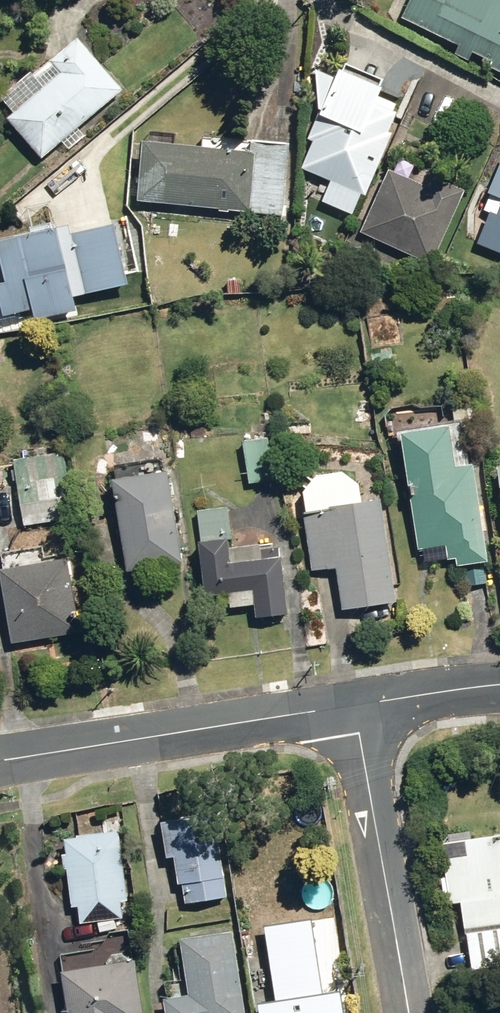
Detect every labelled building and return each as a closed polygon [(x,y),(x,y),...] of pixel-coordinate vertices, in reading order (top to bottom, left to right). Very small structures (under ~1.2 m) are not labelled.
[(413,13),(499,55),(499,0),(419,0),(413,13)] [(17,118),(49,158),(69,141),(76,149),(91,135),(85,128),(132,89),(90,38),(46,75),(44,72),(12,97),(25,111),(17,118)] [(296,168),(360,195),(385,134),(380,131),(388,112),(366,103),(372,88),(329,70),(300,140),(307,143),(296,168)] [(129,200),(281,216),(281,205),(277,205),(278,144),(196,136),(194,147),(135,141),(129,200)] [(499,256),(499,156),(498,155),(477,193),(495,200),(489,215),(482,213),(471,244),(499,256)] [(354,233),(426,263),(456,192),(424,178),(420,187),(381,171),(354,233)] [(7,280),(13,307),(40,301),(42,315),(81,306),(78,293),(134,280),(123,228),(72,240),(68,225),(14,238),(23,275),(7,280)] [(221,279),(222,294),(237,292),(236,278),(221,279)] [(348,385),(351,399),(362,397),(359,383),(348,385)] [(460,564),(464,585),(483,582),(463,464),(444,468),(436,426),(391,434),(411,549),(415,549),(418,564),(449,559),(451,566),(460,564)] [(237,443),(245,483),(269,479),(261,438),(237,443)] [(22,460),(31,524),(80,518),(71,453),(22,460)] [(104,481),(122,572),(176,561),(158,470),(104,481)] [(330,566),(338,611),(390,601),(372,500),(352,504),(349,484),(295,493),(308,570),(330,566)] [(248,605),(250,619),(281,614),(271,544),(254,547),(253,543),(225,548),(223,539),(227,539),(223,507),(192,511),(196,540),(189,542),(198,597),(222,594),(224,608),(248,605)] [(13,568),(21,639),(84,633),(77,562),(13,568)] [(177,884),(181,904),(222,897),(209,814),(155,823),(160,858),(168,857),(173,885),(177,884)] [(65,863),(73,924),(123,917),(111,831),(76,836),(80,861),(65,863)] [(456,930),(499,923),(497,915),(499,914),(499,899),(499,897),(499,832),(431,844),(442,905),(452,904),(456,930)] [(256,1012),(339,1012),(335,987),(319,990),(306,916),(258,924),(270,998),(254,1001),(256,1012)] [(458,935),(464,971),(499,965),(499,936),(499,927),(458,935)] [(157,1012),(238,1012),(225,931),(172,940),(181,996),(155,1000),(157,1012)] [(58,1012),(136,1012),(127,959),(51,972),(58,1012)]
